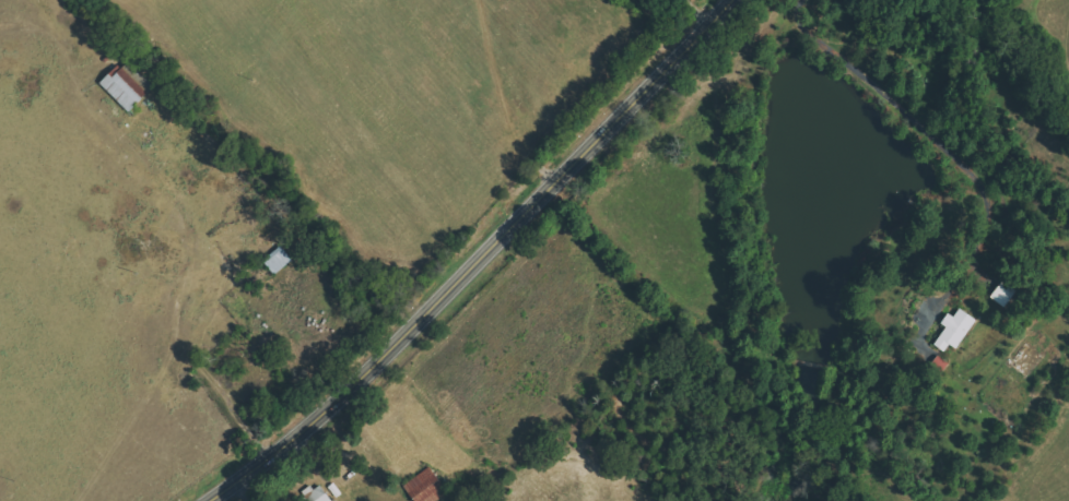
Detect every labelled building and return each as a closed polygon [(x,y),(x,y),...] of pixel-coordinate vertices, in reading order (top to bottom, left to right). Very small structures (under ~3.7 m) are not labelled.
[(120,77),(115,73),(104,85),(135,113),(159,86),(133,63),(120,77)] [(264,261),(275,275),(293,260),(282,247),(264,261)] [(944,351),(948,344),(956,349),(975,318),(958,308),(950,322),(948,321),(933,345),(944,351)] [(930,365),(941,373),(948,363),(936,355),(930,365)] [(413,500),(438,500),(448,493),(428,468),(402,488),(413,500)]
